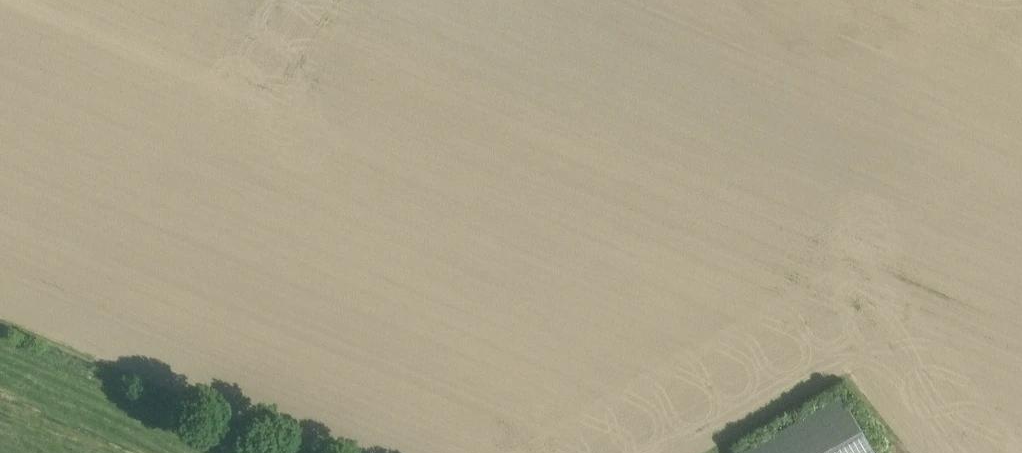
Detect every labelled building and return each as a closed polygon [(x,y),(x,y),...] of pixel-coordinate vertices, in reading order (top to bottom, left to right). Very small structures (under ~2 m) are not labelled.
[(842,397),(733,444),(737,452),(867,452),(842,397)]
